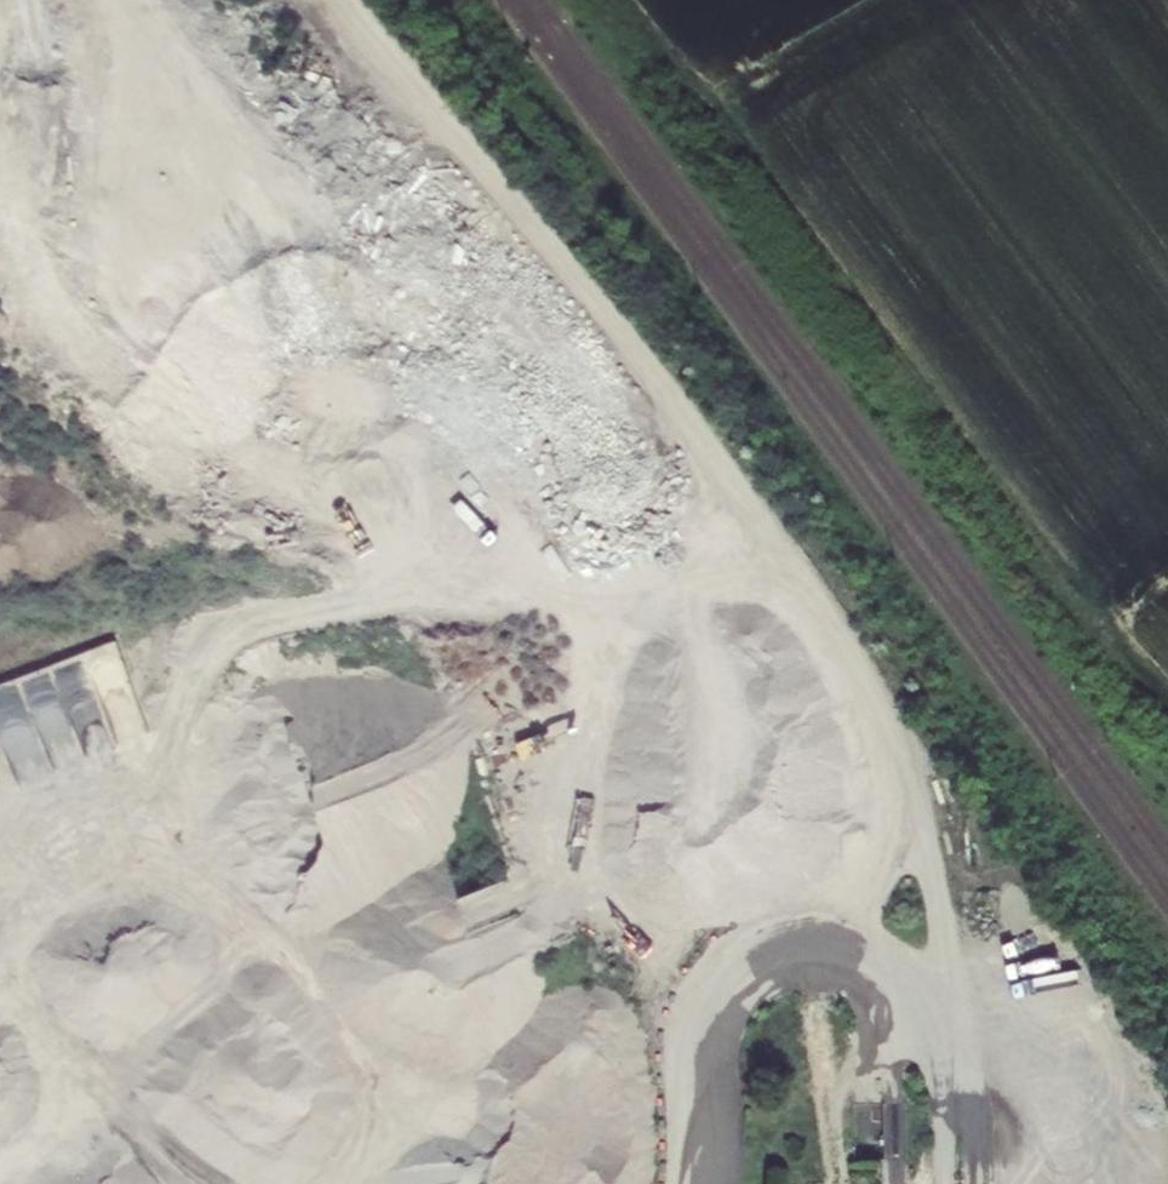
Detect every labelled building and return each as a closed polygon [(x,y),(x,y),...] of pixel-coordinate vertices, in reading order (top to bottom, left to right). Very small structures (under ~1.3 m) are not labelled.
[(366,932),(358,894),(297,908),(305,942),(275,948),(281,976),(314,968),(309,944),(366,932)]
